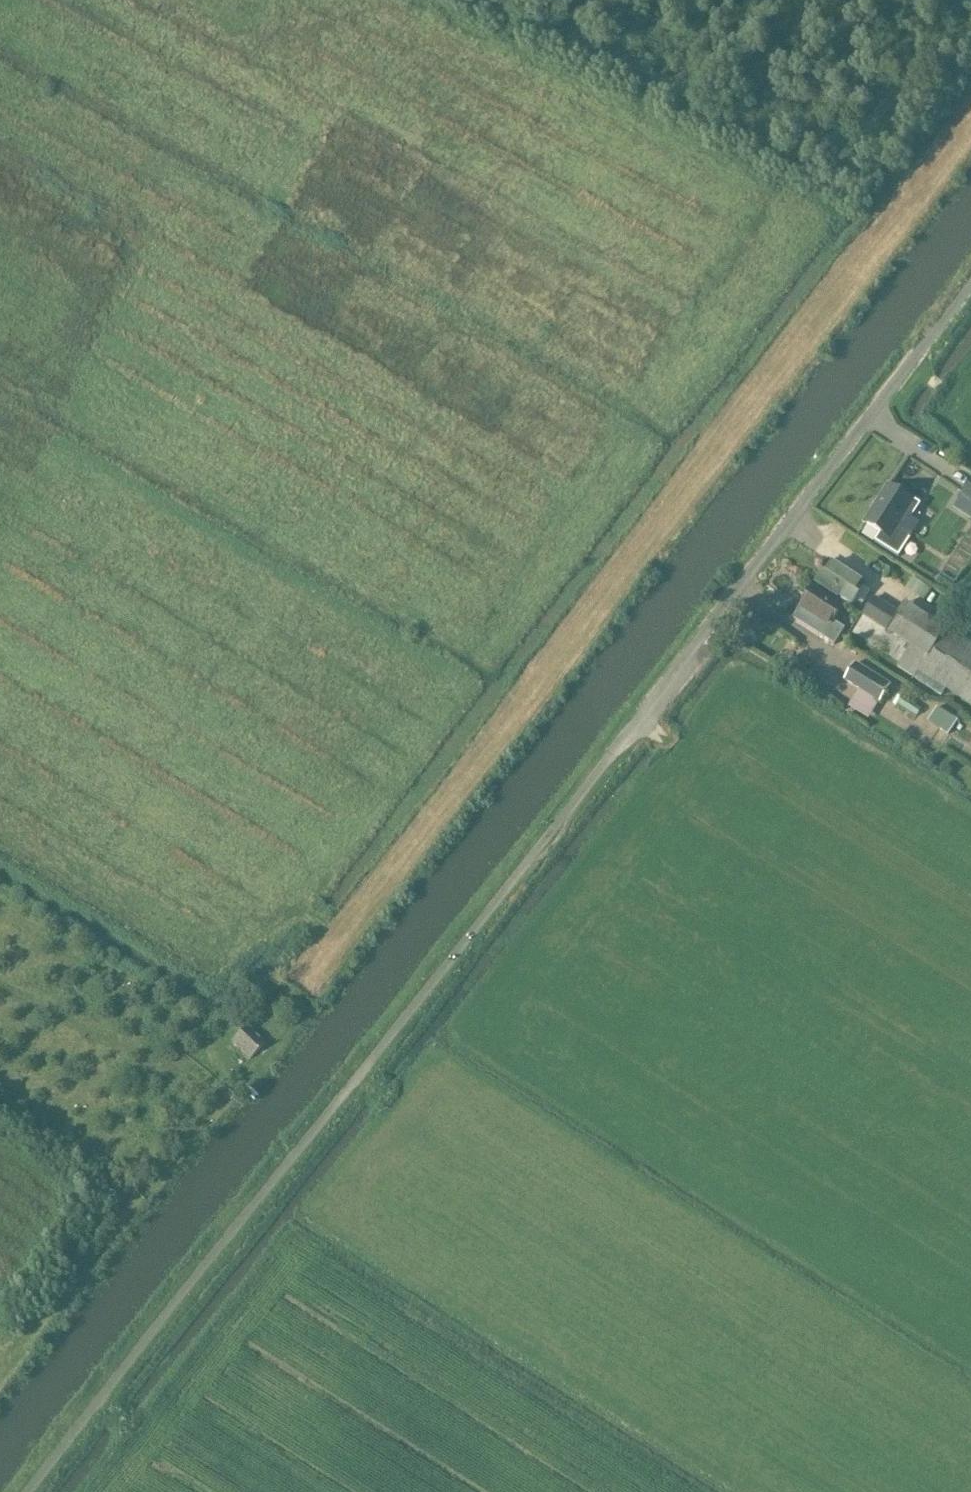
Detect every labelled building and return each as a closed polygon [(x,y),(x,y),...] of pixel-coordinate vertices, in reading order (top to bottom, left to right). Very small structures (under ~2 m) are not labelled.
[(963,496),(970,501),(970,483),(963,496)] [(891,488),(865,524),(880,534),(874,542),(896,559),(912,537),(904,530),(920,509),(891,488)] [(830,562),(816,583),(852,605),(866,584),(830,562)] [(931,590),(913,577),(905,588),(923,600),(931,590)] [(814,587),(794,619),(835,645),(845,629),(833,621),(843,605),(814,587)] [(905,603),(899,613),(874,597),(862,616),(863,617),(853,634),(900,664),(898,668),(914,678),(918,673),(970,706),(970,645),(905,603)] [(891,685),(856,663),(845,681),(880,703),(891,685)] [(958,721),(937,708),(928,723),(948,736),(958,721)] [(232,1042),(250,1059),(251,1059),(265,1044),(247,1026),(232,1042)]
